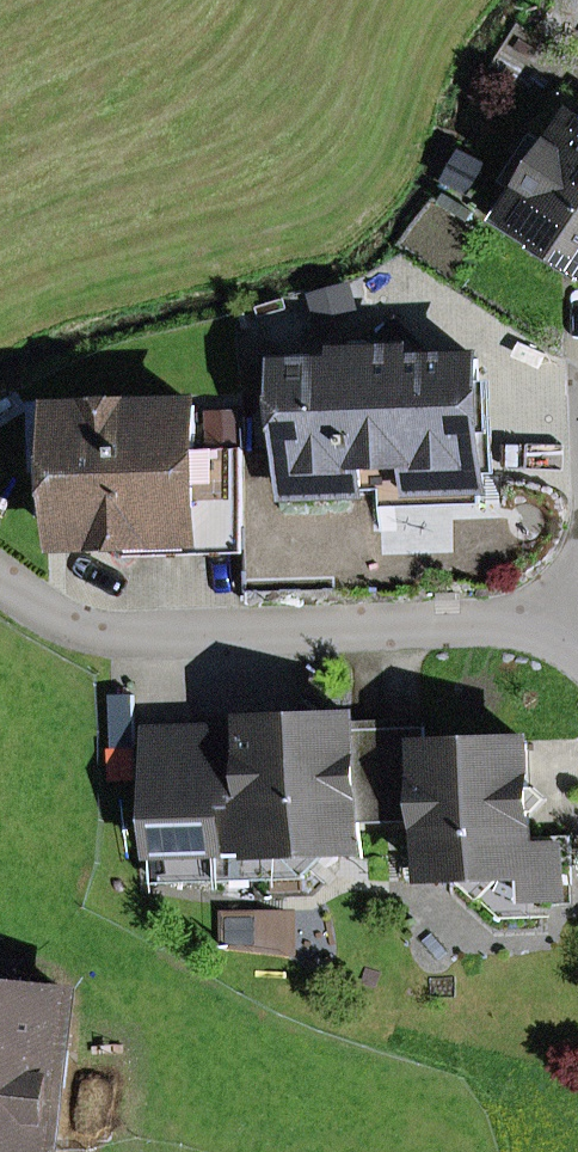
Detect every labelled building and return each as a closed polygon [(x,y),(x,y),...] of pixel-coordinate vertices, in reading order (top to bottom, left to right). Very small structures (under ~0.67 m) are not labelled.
[(554,146),(508,215),(577,261),(577,109),(554,146)] [(508,215),(554,146),(534,133),(502,181),(512,188),(491,221),(577,278),(577,261),(508,215)] [(363,486),(362,460),(409,458),(476,456),(481,456),(478,360),(410,362),(409,333),(398,323),(370,352),(343,353),(343,364),(287,366),(288,404),(291,488),(363,486)] [(260,405),(288,404),(287,366),(259,367),(260,405)] [(64,505),(65,542),(127,540),(244,536),(241,447),(194,449),(192,405),(60,410),(62,473),(64,505)] [(410,489),(478,487),(476,456),(409,458),(410,489)] [(44,473),(45,505),(64,505),(62,473),(44,473)] [(128,558),(245,553),(244,536),(127,540),(128,558)] [(321,719),(320,713),(307,701),(295,713),(295,720),(321,719)] [(235,800),(233,731),(150,733),(155,880),(307,878),(333,850),(357,849),(356,810),(391,809),(388,728),(353,730),(352,717),(321,719),(295,720),(250,721),(253,799),(235,800)] [(562,845),(530,846),(529,812),(528,788),(527,741),(425,745),(425,727),(388,728),(391,809),(427,807),(429,877),(455,876),(506,874),(527,873),(528,900),(564,899),(562,845)] [(529,812),(535,812),(547,799),(535,787),(528,788),(529,812)] [(455,876),(482,902),(506,874),(455,876)] [(67,994),(0,986),(0,1151),(49,1151),(67,994)]
